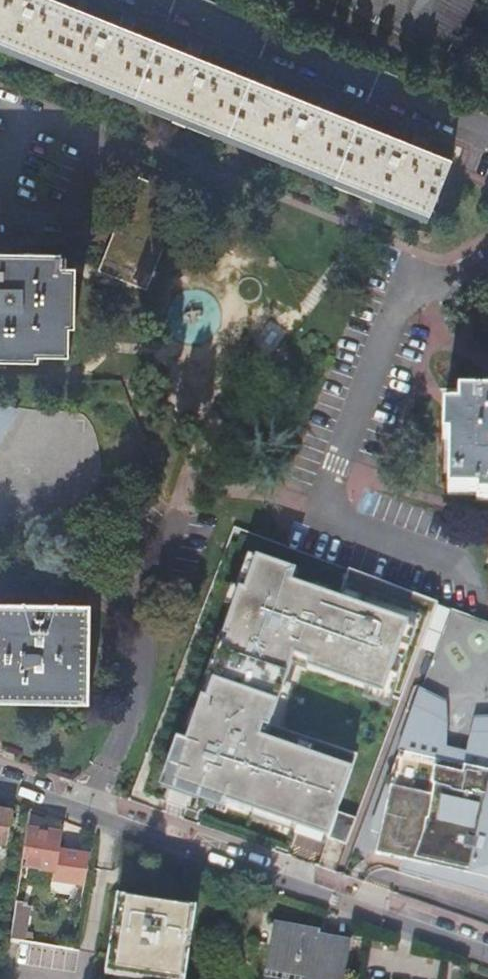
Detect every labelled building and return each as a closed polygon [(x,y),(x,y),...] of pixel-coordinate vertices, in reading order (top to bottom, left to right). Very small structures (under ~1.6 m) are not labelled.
[(430,215),(453,159),(72,0),(0,0),(0,35),(430,215)] [(423,48),(427,41),(449,52),(475,0),(331,0),(423,48)] [(145,284),(183,192),(139,172),(99,264),(145,284)] [(59,249),(0,248),(0,350),(69,350),(70,262),(66,262),(67,251),(59,251),(59,249)] [(448,398),(448,497),(487,497),(487,398),(448,398)] [(294,574),(247,557),(162,790),(346,847),(349,839),(356,820),(337,815),(352,772),(265,742),(291,666),(401,702),(437,605),(348,572),(338,602),(291,585),(294,574)] [(0,606),(0,696),(88,696),(88,654),(81,654),(82,606),(0,606)] [(447,702),(420,689),(398,752),(400,753),(415,709),(448,725),(447,702)] [(485,735),(479,735),(471,735),(468,753),(464,775),(446,771),(447,748),(448,725),(415,709),(400,753),(390,780),(373,831),(381,834),(379,844),(379,846),(376,855),(405,861),(432,868),(435,853),(457,858),(459,882),(487,892),(487,736),(485,735)] [(475,718),(471,735),(479,735),(485,735),(487,736),(487,718),(475,718)] [(468,753),(447,748),(446,771),(464,775),(468,753)] [(390,780),(389,779),(371,830),(373,831),(390,780)] [(0,809),(0,842),(6,843),(11,811),(0,809)] [(60,833),(27,827),(22,865),(54,870),(53,879),(81,884),(86,854),(58,849),(60,833)] [(379,844),(349,839),(346,847),(344,854),(343,855),(375,859),(376,855),(379,846),(379,844)] [(435,853),(432,868),(405,861),(401,869),(400,871),(401,872),(401,873),(402,873),(428,882),(455,890),(482,895),(487,897),(487,892),(459,882),(457,858),(435,853)] [(116,899),(105,974),(135,978),(185,978),(195,911),(116,899)] [(16,902),(10,939),(25,941),(26,933),(20,932),(24,908),(22,907),(22,903),(16,902)] [(349,945),(316,938),(318,932),(305,929),(305,931),(268,924),(267,926),(277,928),(273,946),(265,972),(267,973),(269,973),(301,978),(343,978),(349,945)]
